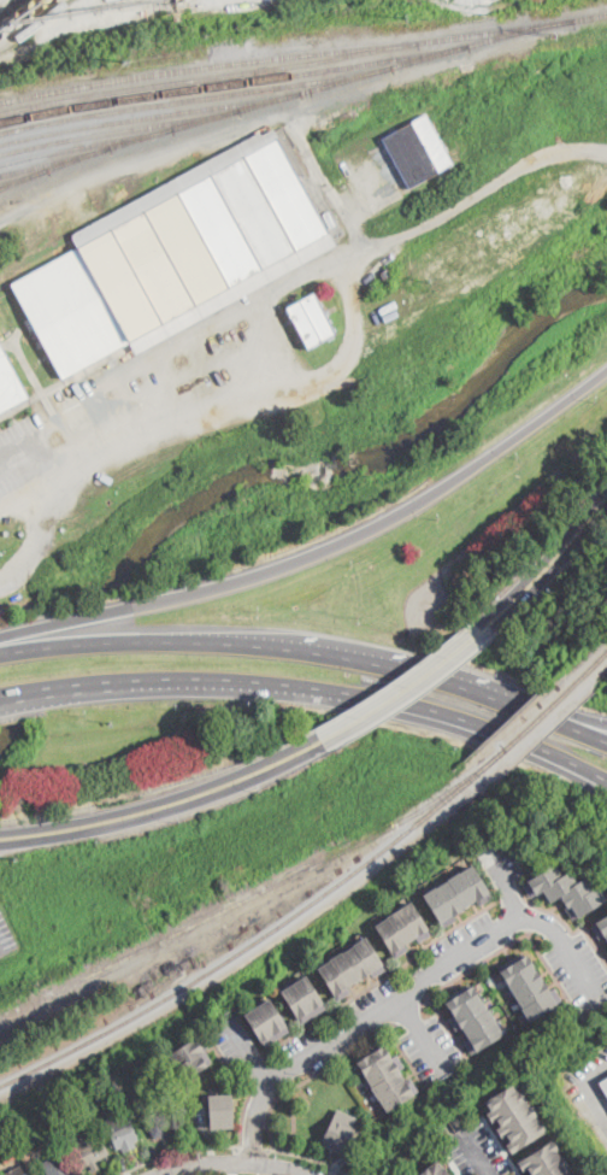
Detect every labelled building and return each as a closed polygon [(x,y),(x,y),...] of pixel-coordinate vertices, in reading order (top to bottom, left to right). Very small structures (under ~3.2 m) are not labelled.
[(1,39),(0,40),(0,27),(1,25),(1,24),(1,23),(2,22),(4,20),(4,19),(5,18),(6,18),(7,18),(8,17),(10,17),(11,18),(12,18),(16,16),(16,14),(17,13),(17,12),(18,11),(18,10),(19,10),(20,8),(22,8),(23,8),(24,8),(25,8),(26,8),(29,6),(29,5),(29,4),(30,2),(30,1),(31,1),(31,0),(57,0),(55,1),(55,2),(54,2),(53,4),(53,5),(52,5),(51,5),(49,5),(48,5),(47,5),(46,4),(45,4),(43,2),(43,4),(43,5),(43,6),(43,7),(43,8),(43,10),(42,10),(42,11),(41,12),(40,13),(39,13),(37,13),(36,14),(35,14),(34,14),(33,13),(31,13),(31,12),(30,12),(29,13),(30,13),(30,14),(30,17),(30,18),(30,19),(25,19),(19,19),(16,24),(17,25),(16,25),(16,27),(16,28),(14,29),(14,30),(13,31),(12,31),(11,31),(10,33),(8,33),(7,31),(6,31),(5,30),(4,30),(2,30),(4,31),(4,33),(4,34),(4,35),(2,36),(2,37),(1,39)] [(181,11),(173,12),(172,5),(178,4),(181,11)] [(454,164),(409,188),(382,139),(426,114),(454,164)] [(276,130),(335,240),(335,241),(337,245),(226,305),(149,347),(136,354),(134,351),(134,349),(132,348),(131,346),(65,382),(63,378),(12,283),(14,282),(17,281),(24,277),(78,247),(71,235),(260,133),(263,135),(275,129),(276,130)] [(393,275),(384,280),(381,274),(379,274),(383,271),(388,268),(393,275)] [(323,342),(310,349),(295,322),(293,318),(287,307),(290,306),(305,298),(314,293),(322,306),(325,311),(328,316),(337,335),(323,342)] [(11,409),(0,415),(0,344),(24,387),(25,390),(29,396),(30,399),(24,403),(11,409)] [(555,862),(564,874),(571,869),(578,881),(587,875),(594,887),(597,885),(606,899),(578,916),(573,918),(564,904),(566,903),(561,894),(550,900),(543,889),(531,895),(524,883),(529,880),(528,879),(555,862)] [(473,863),(493,897),(481,904),(477,899),(476,899),(462,907),(462,909),(454,913),(458,918),(444,926),(442,921),(441,922),(424,894),(437,886),(437,887),(448,880),(448,879),(473,863)] [(375,924),(395,957),(408,948),(405,944),(416,936),(419,941),(431,933),(412,900),(375,924)] [(591,924),(606,914),(606,938),(605,934),(600,938),(591,924)] [(366,934),(385,968),(373,975),(372,973),(363,977),(363,976),(348,985),(352,991),(338,999),(336,993),(334,994),(318,967),(330,959),(330,958),(343,950),(343,951),(354,945),(352,942),(366,934)] [(523,951),(525,954),(528,952),(544,979),(543,980),(544,981),(544,980),(550,988),(554,986),(562,998),(558,1001),(558,1003),(530,1021),(521,1007),(523,1006),(500,970),(502,969),(500,965),(523,951)] [(301,1021),(282,989),(307,973),(326,1005),(301,1021)] [(489,1007),(490,1007),(497,1020),(496,1021),(505,1033),(477,1051),(477,1050),(472,1052),(464,1040),(468,1036),(462,1027),(461,1026),(456,1029),(449,1017),(454,1014),(447,1001),(473,983),(489,1007)] [(265,1045),(244,1012),(270,997),(290,1029),(265,1045)] [(181,1080),(172,1068),(176,1065),(169,1053),(201,1033),(210,1046),(205,1048),(212,1059),(181,1080)] [(383,1041),(391,1056),(397,1052),(406,1064),(400,1068),(406,1079),(411,1076),(419,1089),(388,1110),(379,1098),(378,1099),(371,1086),(372,1086),(356,1061),(359,1059),(358,1057),(383,1041)] [(597,1079),(606,1073),(606,1095),(597,1079)] [(513,1080),(520,1089),(523,1088),(528,1097),(525,1099),(530,1106),(532,1105),(538,1114),(536,1115),(540,1122),(542,1121),(547,1129),(512,1152),(507,1144),(512,1140),(507,1133),(502,1136),(496,1127),(501,1124),(496,1118),(493,1121),(487,1112),(491,1109),(484,1099),(513,1080)] [(153,1092),(159,1105),(161,1104),(171,1126),(164,1129),(166,1133),(154,1139),(136,1099),(153,1092)] [(211,1128),(208,1094),(223,1093),(232,1093),(234,1127),(211,1128)] [(356,1128),(346,1150),(344,1148),(342,1153),(322,1144),(324,1139),(323,1138),(337,1106),(358,1116),(353,1126),(356,1128)] [(124,1153),(122,1148),(118,1151),(106,1122),(129,1112),(140,1140),(135,1141),(137,1147),(124,1153)] [(83,1134),(88,1141),(100,1135),(111,1155),(96,1162),(98,1164),(92,1168),(90,1165),(84,1169),(69,1141),(83,1134)] [(573,1170),(577,1174),(531,1174),(532,1174),(528,1167),(523,1169),(518,1161),(553,1138),(559,1147),(558,1148),(562,1156),(564,1155),(570,1163),(567,1164),(572,1171),(573,1170)] [(6,1162),(0,1152),(12,1145),(18,1155),(6,1162)] [(58,1148),(72,1174),(45,1174),(40,1165),(51,1159),(47,1153),(58,1148)] [(36,1165),(29,1169),(22,1156),(29,1151),(36,1165)] [(444,1164),(453,1174),(416,1174),(437,1158),(443,1165),(444,1164)] [(20,1167),(26,1174),(4,1174),(20,1167)]
